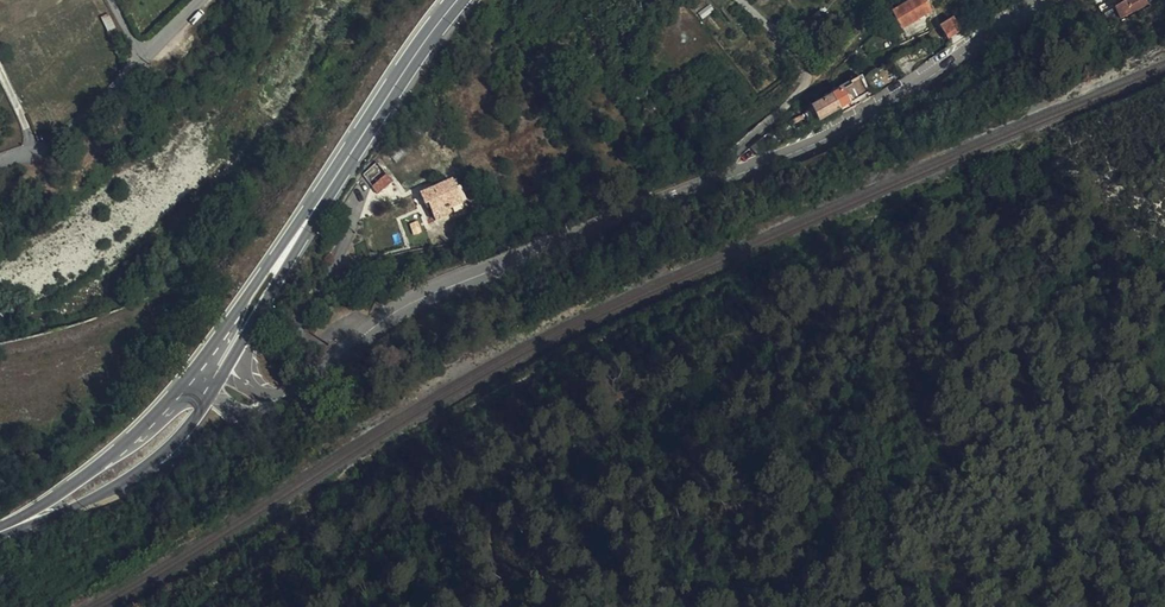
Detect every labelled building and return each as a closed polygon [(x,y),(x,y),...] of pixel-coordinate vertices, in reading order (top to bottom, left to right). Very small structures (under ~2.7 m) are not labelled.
[(895,37),(909,27),(922,18),(913,4),(903,11),(885,23),(895,37)] [(1136,17),(1131,7),(1104,21),(1110,31),(1136,17)] [(816,21),(806,29),(809,34),(802,40),(809,48),(826,34),(816,21)] [(954,39),(951,35),(947,28),(946,26),(934,34),(938,40),(942,46),(954,39)] [(860,100),(853,90),(825,107),(831,118),(860,100)] [(812,130),(831,118),(825,107),(805,120),(812,130)] [(651,147),(653,146),(662,142),(658,134),(647,139),(651,147)] [(662,142),(653,146),(658,157),(667,153),(662,142)] [(724,155),(731,151),(727,145),(721,148),(724,155)] [(368,186),(380,168),(377,163),(361,175),(368,186)] [(393,184),(380,168),(368,186),(376,195),(383,190),(384,191),(393,184)] [(437,198),(444,215),(452,211),(451,208),(463,203),(452,179),(421,192),(426,203),(437,198)] [(436,218),(444,215),(437,198),(426,203),(426,204),(430,202),(436,218)]
